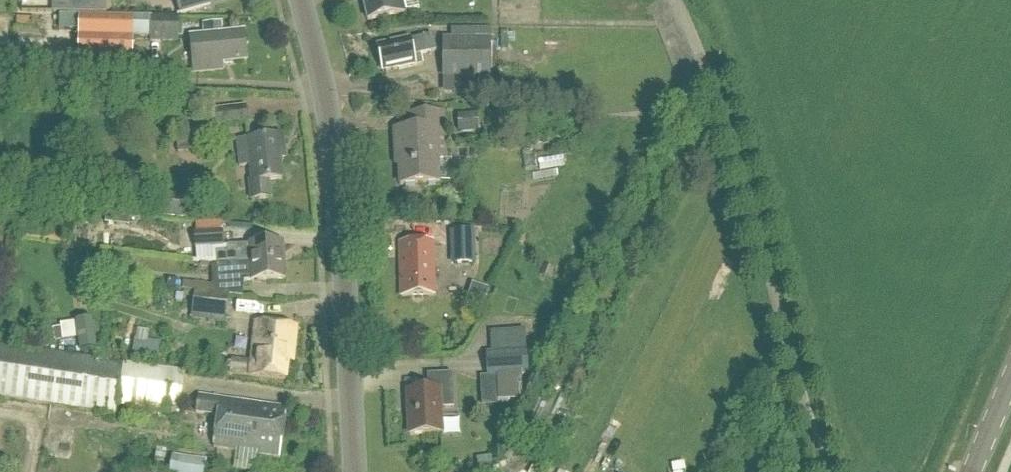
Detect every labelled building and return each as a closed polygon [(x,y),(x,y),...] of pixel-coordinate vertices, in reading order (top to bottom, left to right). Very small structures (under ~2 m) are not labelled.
[(52,16),(105,18),(106,0),(53,0),(52,16)] [(172,1),(175,0),(179,17),(209,9),(207,0),(172,0),(172,1)] [(401,0),(362,0),(367,23),(404,15),(401,0)] [(410,10),(426,7),(424,0),(408,0),(410,10)] [(178,45),(179,20),(151,20),(81,17),(80,59),(134,60),(134,40),(150,41),(150,45),(178,45)] [(223,72),(223,66),(247,64),(245,35),(191,40),(194,75),(223,72)] [(436,54),(432,39),(410,44),(410,43),(377,50),(379,56),(376,56),(379,68),(382,67),(383,74),(398,71),(398,74),(415,70),(415,68),(424,66),(422,58),(436,54)] [(490,43),(442,43),(443,82),(491,81),(490,43)] [(216,129),(249,125),(247,108),(214,111),(216,129)] [(447,139),(444,139),(443,116),(411,117),(411,133),(395,133),(396,161),(399,161),(400,187),(438,186),(437,161),(448,161),(447,139)] [(280,182),(277,158),(282,157),(280,139),(239,144),(240,156),(237,157),(239,170),(250,168),(252,185),(248,185),(251,203),(269,201),(267,184),(280,182)] [(567,154),(542,158),(544,169),(568,165),(567,154)] [(190,221),(192,199),(162,196),(160,218),(190,221)] [(105,215),(104,227),(128,230),(129,217),(105,215)] [(453,267),(476,266),(476,233),(452,233),(453,267)] [(195,252),(223,250),(222,234),(194,236),(195,252)] [(432,244),(401,244),(402,298),(434,297),(432,244)] [(283,247),(248,249),(227,250),(227,254),(216,254),(217,266),(228,266),(240,266),(240,265),(249,265),(249,266),(284,264),(283,247)] [(244,285),(285,283),(284,264),(249,266),(249,265),(240,265),(240,266),(228,266),(217,266),(218,298),(242,301),(244,285)] [(194,296),(192,317),(226,321),(228,300),(194,296)] [(70,341),(88,337),(85,319),(66,322),(70,341)] [(293,359),(296,330),(256,325),(250,378),(285,382),(288,358),(293,359)] [(116,410),(122,365),(0,347),(0,400),(115,417),(116,410)] [(519,379),(530,378),(528,353),(487,355),(488,380),(496,380),(497,406),(521,404),(519,379)] [(246,379),(248,363),(232,361),(231,378),(246,379)] [(409,438),(442,437),(441,412),(454,411),(452,376),(428,377),(428,393),(407,394),(409,438)] [(280,460),(286,418),(287,412),(220,402),(213,450),(280,460)] [(206,462),(173,457),(171,471),(204,471),(206,462)]
